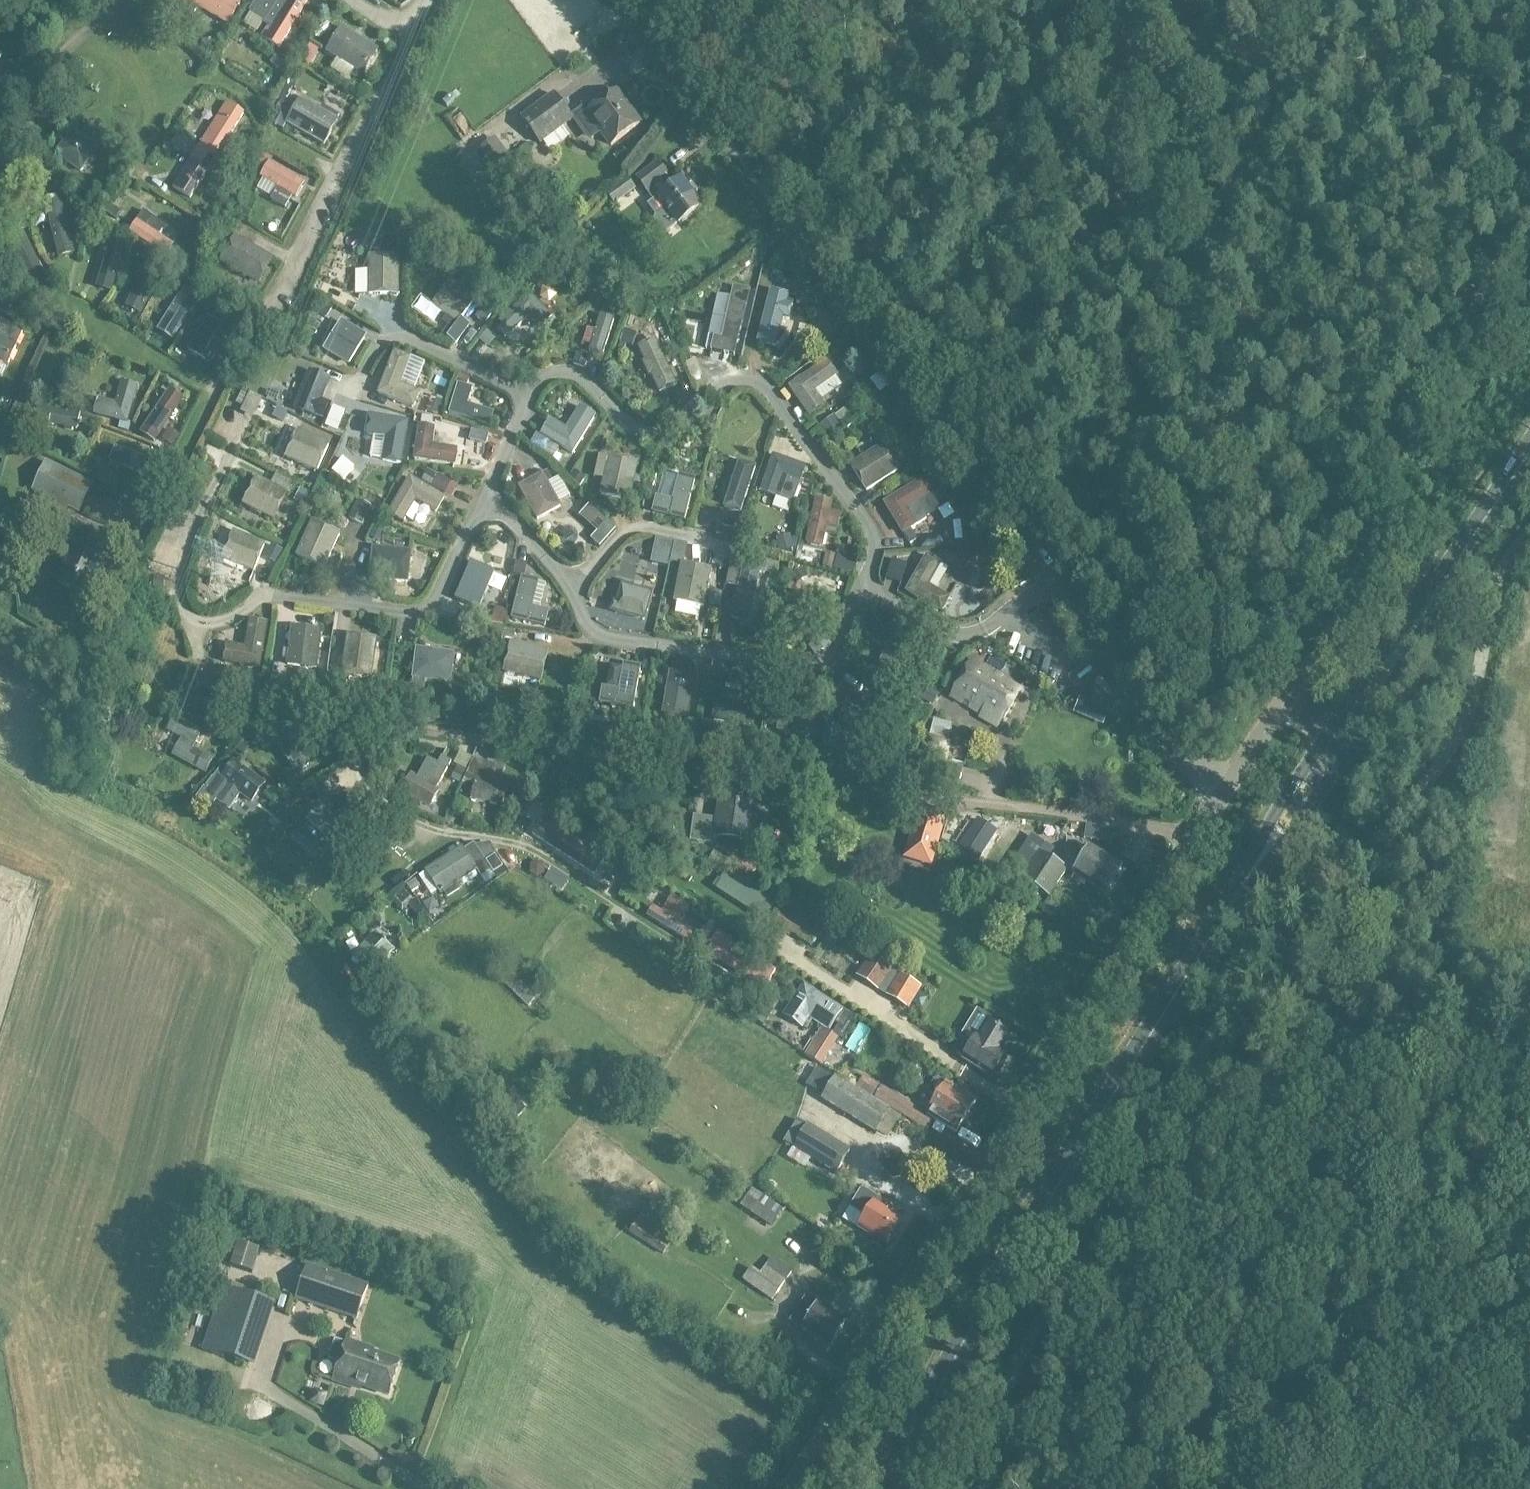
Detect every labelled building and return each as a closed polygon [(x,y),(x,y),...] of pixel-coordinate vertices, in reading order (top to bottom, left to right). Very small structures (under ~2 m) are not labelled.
[(230,24),(243,0),(188,0),(230,24)] [(250,12),(265,21),(264,24),(268,26),(261,37),(280,48),(309,0),(257,0),(250,12)] [(343,30),(329,53),(364,75),(379,52),(343,30)] [(305,36),(297,56),(314,62),(321,42),(305,36)] [(212,50),(212,39),(203,39),(203,50),(212,50)] [(289,60),(278,51),(270,61),(281,70),(289,60)] [(578,109),(581,113),(597,134),(610,125),(620,138),(648,117),(625,85),(599,104),(594,97),(578,109)] [(581,113),(578,109),(562,88),(530,111),(549,137),(581,113)] [(301,99),(287,124),(324,145),(338,121),(301,99)] [(226,103),(199,146),(178,134),(172,145),(192,157),(172,189),(191,201),(245,114),(226,103)] [(94,154),(99,147),(75,129),(57,153),(66,160),(67,158),(91,152),(94,154)] [(477,153),(469,158),(482,175),(490,170),(500,184),(519,170),(496,139),(477,153)] [(270,162),(273,158),(263,152),(256,163),(266,168),(270,162)] [(266,168),(260,177),(278,188),(271,200),(285,208),(292,196),(296,199),(305,183),(270,162),(266,168)] [(659,164),(640,179),(650,192),(655,200),(649,205),(657,215),(656,221),(656,224),(661,230),(665,232),(668,231),(679,222),(680,224),(702,208),(683,181),(675,187),(668,178),(669,178),(659,164)] [(606,192),(614,204),(636,189),(628,177),(606,192)] [(99,201),(95,208),(101,212),(106,204),(99,201)] [(62,203),(46,206),(58,259),(76,255),(62,203)] [(109,204),(104,212),(116,220),(122,212),(109,204)] [(160,235),(166,226),(166,225),(144,210),(130,232),(167,258),(176,245),(172,243),(160,235)] [(87,215),(87,224),(97,225),(97,216),(87,215)] [(19,222),(13,224),(16,233),(23,231),(19,222)] [(246,230),(233,253),(267,273),(281,251),(246,230)] [(25,236),(9,243),(33,293),(50,286),(25,236)] [(394,253),(395,241),(383,240),(383,247),(386,250),(389,253),(394,253)] [(110,241),(97,288),(113,293),(126,246),(110,241)] [(137,243),(132,251),(142,257),(147,248),(137,243)] [(369,256),(368,296),(400,296),(400,256),(369,256)] [(148,259),(124,305),(142,314),(165,268),(148,259)] [(452,281),(434,305),(458,323),(476,299),(452,281)] [(184,288),(157,332),(173,342),(200,298),(198,297),(203,288),(195,283),(190,292),(184,288)] [(714,337),(711,350),(735,355),(741,329),(750,292),(750,290),(734,286),(722,338),(714,337)] [(0,297),(0,313),(9,318),(18,295),(4,289),(0,297)] [(772,291),(759,342),(776,346),(777,342),(779,344),(786,335),(780,330),(783,317),(789,319),(793,303),(787,302),(789,295),(772,291)] [(530,292),(499,322),(511,334),(529,317),(540,329),(553,317),(530,292)] [(756,293),(750,292),(741,329),(748,331),(756,293)] [(810,304),(809,292),(797,293),(798,305),(810,304)] [(322,303),(319,309),(328,314),(333,307),(323,301),(322,303)] [(484,306),(477,315),(486,321),(492,312),(484,306)] [(588,328),(583,343),(591,346),(590,350),(604,355),(615,320),(601,316),(596,331),(588,328)] [(195,341),(190,350),(193,351),(203,357),(206,352),(222,325),(209,317),(206,322),(195,341)] [(9,364),(24,334),(25,331),(0,320),(0,360),(9,364)] [(341,322),(324,348),(350,364),(366,338),(341,322)] [(626,330),(622,340),(633,344),(636,334),(626,330)] [(488,331),(480,340),(488,347),(496,338),(488,331)] [(655,341),(641,347),(661,391),(676,385),(655,341)] [(693,364),(704,364),(704,346),(693,346),(693,364)] [(395,352),(379,394),(414,407),(420,392),(400,384),(410,358),(395,352)] [(577,352),(574,362),(585,366),(589,357),(577,352)] [(807,376),(790,387),(810,416),(825,406),(821,400),(815,391),(817,390),(836,377),(839,375),(829,360),(807,376)] [(310,369),(294,409),(317,418),(317,417),(325,420),(332,402),(323,399),(332,378),(310,369)] [(98,399),(93,416),(120,424),(118,430),(129,432),(130,425),(129,424),(139,387),(121,383),(116,404),(98,399)] [(458,384),(449,413),(491,426),(495,413),(468,404),(473,389),(458,384)] [(266,397),(277,401),(280,394),(268,390),(266,397)] [(169,391),(142,432),(156,444),(184,400),(169,391)] [(261,400),(249,393),(240,412),(252,418),(261,400)] [(433,396),(428,409),(439,413),(443,400),(433,396)] [(551,418),(541,435),(573,455),(597,416),(580,406),(567,428),(551,418)] [(38,409),(35,423),(40,425),(39,430),(48,432),(49,426),(77,431),(80,416),(38,409)] [(278,409),(275,416),(283,420),(287,413),(278,409)] [(371,416),(368,433),(388,436),(384,460),(400,463),(408,422),(371,416)] [(843,427),(842,426),(835,417),(834,416),(821,425),(829,437),(843,427)] [(417,439),(414,459),(456,465),(458,449),(433,445),(436,428),(419,425),(417,439)] [(179,434),(169,429),(163,439),(173,444),(179,434)] [(299,429),(285,458),(318,473),(331,444),(299,429)] [(489,436),(472,431),(470,441),(486,446),(489,436)] [(537,435),(532,445),(554,458),(559,449),(537,435)] [(114,445),(110,461),(151,470),(153,454),(114,445)] [(882,446),(851,466),(867,490),(898,470),(882,446)] [(73,454),(70,461),(81,466),(84,458),(73,454)] [(346,475),(355,467),(346,456),(337,464),(346,475)] [(603,479),(600,495),(631,502),(639,463),(608,456),(608,457),(603,479)] [(774,456),(762,490),(777,496),(791,501),(792,502),(800,481),(805,467),(774,456)] [(740,461),(724,507),(740,513),(756,467),(740,461)] [(47,463),(32,493),(50,501),(47,506),(66,515),(68,510),(79,515),(94,485),(47,463)] [(423,480),(433,486),(439,475),(429,469),(423,480)] [(577,470),(570,480),(581,487),(587,476),(577,470)] [(539,475),(518,486),(537,520),(562,507),(544,474),(544,472),(539,475)] [(433,486),(433,487),(446,494),(453,482),(439,475),(433,486)] [(656,497),(652,513),(685,521),(696,479),(679,475),(678,478),(673,500),(673,502),(661,499),(656,497)] [(410,477),(390,512),(404,520),(416,500),(436,511),(445,497),(410,477)] [(257,478),(244,504),(274,519),(287,493),(271,485),(257,478)] [(922,480),(885,503),(903,533),(919,524),(927,519),(918,504),(932,495),(922,480)] [(301,488),(294,501),(306,507),(313,494),(301,488)] [(31,500),(15,531),(41,543),(47,531),(75,544),(85,526),(31,500)] [(360,500),(350,519),(362,525),(372,507),(360,500)] [(816,500),(807,544),(822,547),(825,536),(827,526),(839,529),(842,515),(830,513),(832,504),(816,500)] [(589,506),(579,516),(598,533),(592,539),(600,547),(616,530),(607,522),(589,506)] [(727,513),(723,526),(736,530),(740,518),(727,513)] [(313,521),(298,555),(324,567),(340,533),(313,521)] [(379,542),(385,531),(376,526),(370,537),(379,542)] [(917,540),(912,531),(905,535),(910,544),(917,540)] [(235,532),(224,559),(254,571),(265,544),(235,532)] [(498,534),(498,549),(513,549),(514,535),(498,534)] [(791,535),(779,538),(782,551),(794,549),(791,535)] [(78,546),(62,582),(87,594),(104,558),(78,546)] [(277,547),(270,553),(275,560),(283,555),(277,547)] [(374,548),(371,577),(407,581),(410,552),(374,548)] [(19,549),(13,554),(14,563),(22,567),(28,562),(28,553),(19,549)] [(826,554),(823,568),(832,570),(835,556),(826,554)] [(838,555),(834,569),(854,575),(858,561),(838,555)] [(927,557),(907,592),(942,612),(950,599),(936,591),(949,569),(941,565),(927,557)] [(494,572),(469,561),(454,598),(477,608),(494,572)] [(892,561),(886,580),(901,585),(908,566),(892,561)] [(516,562),(514,572),(526,574),(527,564),(516,562)] [(772,575),(774,565),(762,562),(760,570),(744,565),(744,567),(739,588),(732,617),(747,621),(760,572),(772,575)] [(702,604),(708,572),(684,567),(678,599),(702,604)] [(804,570),(792,576),(795,581),(796,583),(799,582),(808,577),(804,570)] [(164,578),(155,577),(154,587),(164,587),(164,578)] [(522,579),(512,619),(545,627),(549,612),(532,608),(539,583),(522,579)] [(613,601),(610,613),(645,622),(653,593),(621,585),(617,602),(613,601)] [(153,597),(174,599),(175,589),(154,587),(153,597)] [(496,607),(492,620),(505,622),(507,610),(496,607)] [(265,661),(273,616),(255,613),(251,640),(232,636),(229,655),(265,661)] [(1053,615),(1047,619),(1053,628),(1059,624),(1053,615)] [(300,619),(294,656),(323,660),(328,624),(300,619)] [(354,627),(349,664),(378,668),(383,631),(354,627)] [(505,628),(503,639),(514,641),(516,630),(505,628)] [(1067,635),(1063,638),(1073,651),(1077,648),(1067,635)] [(893,637),(878,665),(907,680),(915,680),(921,667),(919,667),(926,654),(893,637)] [(461,676),(464,651),(464,647),(425,643),(421,673),(424,673),(423,682),(433,683),(435,673),(461,676)] [(512,643),(505,671),(541,680),(548,652),(512,643)] [(241,662),(225,659),(223,670),(239,672),(241,662)] [(623,663),(619,690),(602,687),(599,703),(612,706),(611,709),(633,712),(641,666),(623,663)] [(973,665),(955,697),(1000,723),(1018,691),(973,665)] [(1090,667),(1088,665),(1080,672),(1082,674),(1090,667)] [(669,673),(662,715),(687,719),(687,717),(694,677),(670,673),(669,673)] [(340,689),(328,686),(327,696),(339,698),(340,689)] [(383,687),(372,686),(371,698),(382,699),(383,687)] [(718,690),(714,719),(750,725),(754,696),(718,690)] [(171,696),(168,704),(174,706),(177,698),(171,696)] [(183,705),(175,721),(188,728),(177,747),(201,760),(211,765),(219,749),(198,739),(207,723),(195,716),(197,713),(183,705)] [(699,722),(688,720),(687,729),(698,731),(699,722)] [(290,729),(273,739),(293,771),(320,755),(306,732),(296,738),(290,729)] [(928,736),(921,756),(946,764),(952,743),(928,736)] [(446,751),(448,746),(449,744),(420,739),(419,742),(419,746),(446,751)] [(470,741),(461,759),(473,765),(474,763),(482,743),(470,741)] [(243,744),(238,750),(244,755),(249,748),(243,744)] [(419,772),(410,789),(438,804),(447,787),(443,785),(453,767),(435,758),(426,776),(419,772)] [(234,760),(220,780),(226,784),(215,800),(229,811),(241,795),(252,803),(266,783),(234,760)] [(475,783),(472,799),(502,806),(506,790),(499,789),(504,766),(491,763),(485,786),(475,783)] [(714,834),(714,836),(761,842),(762,839),(763,830),(760,829),(762,818),(753,817),(755,805),(722,801),(719,801),(717,817),(714,834)] [(458,806),(452,819),(457,821),(463,808),(458,806)] [(354,836),(322,807),(308,822),(310,824),(316,829),(306,840),(323,855),(332,845),(340,852),(354,836)] [(918,809),(903,859),(932,867),(947,815),(929,810),(918,807),(918,809)] [(572,813),(564,818),(571,826),(578,820),(572,813)] [(694,816),(691,841),(710,844),(711,835),(713,835),(715,818),(694,816)] [(546,817),(534,836),(560,854),(565,847),(561,843),(566,835),(564,834),(566,831),(546,817)] [(999,832),(976,817),(957,847),(980,861),(999,832)] [(565,847),(560,854),(595,876),(605,860),(566,835),(561,843),(565,847)] [(1032,836),(1010,872),(1023,880),(1050,897),(1066,871),(1048,860),(1055,850),(1032,836)] [(483,876),(485,875),(504,862),(494,846),(479,849),(474,841),(465,847),(464,846),(427,869),(443,894),(480,870),(483,876)] [(1076,877),(1074,880),(1078,883),(1080,880),(1106,895),(1122,867),(1090,848),(1074,876),(1076,877)] [(726,870),(731,861),(715,852),(710,860),(726,870)] [(526,867),(536,875),(546,864),(536,855),(526,867)] [(763,881),(778,879),(777,866),(761,868),(763,881)] [(552,869),(545,881),(562,892),(569,881),(552,869)] [(431,889),(422,874),(414,879),(419,886),(423,883),(428,891),(431,889)] [(754,880),(739,904),(755,915),(771,890),(754,880)] [(404,890),(395,899),(402,907),(411,899),(404,890)] [(404,906),(415,919),(426,910),(415,898),(404,906)] [(654,907),(648,917),(688,941),(694,933),(679,924),(687,911),(670,901),(663,912),(654,907)] [(782,904),(771,920),(812,946),(822,929),(782,904)] [(385,924),(366,943),(381,957),(383,955),(384,956),(400,940),(385,924)] [(718,933),(706,951),(765,990),(776,973),(748,955),(742,964),(725,953),(732,943),(718,933)] [(870,954),(856,976),(908,1009),(921,987),(870,954)] [(511,965),(499,978),(527,1005),(541,992),(511,965)] [(801,991),(785,1016),(801,1027),(806,1030),(812,1020),(829,1031),(835,1023),(836,1023),(839,1025),(843,1028),(851,1015),(844,1010),(844,1009),(814,990),(805,985),(801,991)] [(965,1041),(956,1055),(962,1059),(962,1060),(991,1077),(1005,1054),(1002,1052),(1011,1038),(989,1024),(992,1020),(978,1011),(961,1039),(965,1041)] [(760,1025),(765,1018),(758,1015),(754,1020),(760,1025)] [(820,1064),(837,1038),(832,1034),(822,1028),(805,1055),(820,1064)] [(499,1084),(515,1068),(510,1063),(502,1071),(502,1072),(495,1079),(499,1084)] [(516,1067),(515,1068),(499,1084),(498,1086),(523,1111),(534,1099),(518,1084),(525,1076),(516,1067)] [(835,1077),(821,1100),(875,1133),(890,1110),(835,1077)] [(928,1115),(928,1116),(933,1119),(956,1133),(975,1103),(946,1085),(939,1080),(935,1081),(930,1089),(931,1093),(939,1098),(928,1115)] [(881,1089),(875,1098),(909,1119),(914,1109),(881,1089)] [(797,1121),(784,1144),(793,1149),(794,1148),(795,1148),(808,1128),(797,1121)] [(808,1128),(795,1148),(813,1159),(837,1175),(850,1154),(808,1127),(808,1128)] [(863,1188),(850,1207),(866,1218),(861,1227),(889,1244),(903,1222),(885,1210),(889,1205),(863,1188)] [(755,1210),(753,1213),(772,1226),(783,1211),(763,1198),(755,1210)] [(633,1227),(629,1233),(664,1254),(674,1237),(639,1216),(637,1219),(633,1227)] [(251,1238),(251,1239),(244,1261),(257,1266),(265,1242),(251,1238)] [(315,1255),(303,1290),(364,1310),(375,1276),(315,1255)] [(752,1269),(744,1280),(754,1286),(774,1300),(792,1272),(772,1259),(761,1275),(752,1269)] [(232,1279),(231,1281),(211,1341),(262,1358),(283,1296),(232,1279)] [(797,1315),(793,1322),(818,1338),(813,1346),(827,1355),(848,1322),(808,1296),(802,1307),(799,1305),(794,1312),(797,1315)] [(343,1330),(336,1349),(348,1353),(342,1371),(359,1377),(360,1373),(396,1385),(407,1352),(380,1343),(381,1340),(355,1331),(354,1333),(343,1330)]
